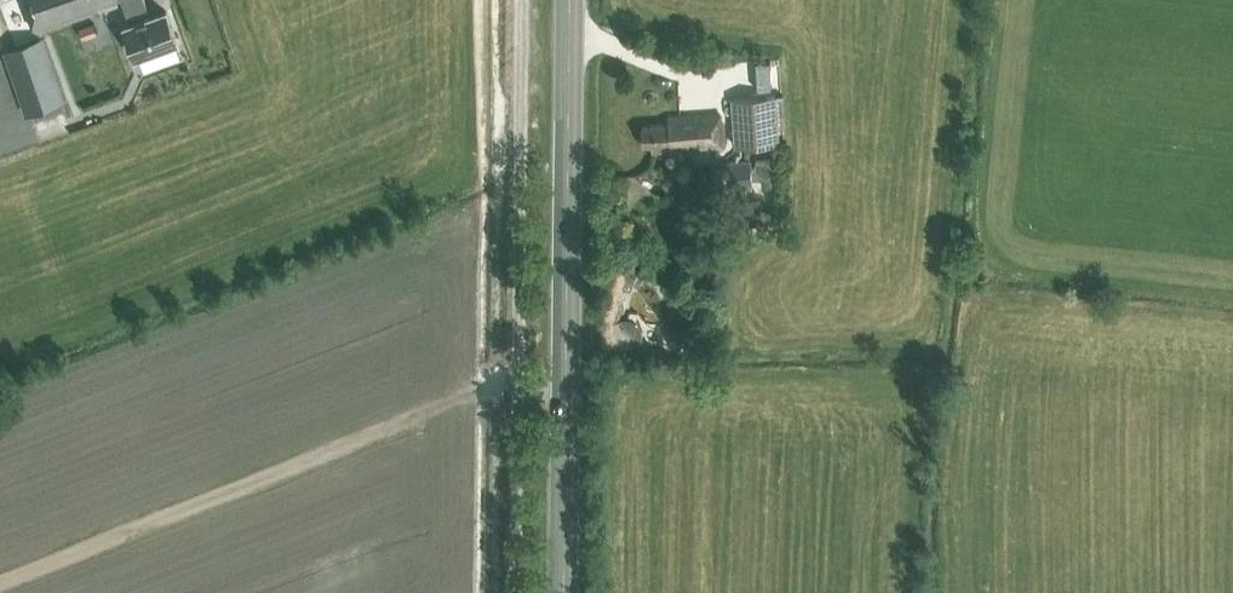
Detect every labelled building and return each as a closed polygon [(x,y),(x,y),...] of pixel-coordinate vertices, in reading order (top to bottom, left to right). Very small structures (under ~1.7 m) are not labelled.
[(71,76),(83,72),(75,51),(63,55),(52,26),(121,1),(129,23),(125,25),(137,55),(178,40),(167,10),(151,16),(145,0),(14,0),(2,5),(17,45),(5,50),(33,124),(82,106),(71,76)] [(93,24),(79,30),(83,39),(97,33),(93,24)] [(776,94),(731,97),(735,145),(779,141),(776,94)] [(652,150),(721,146),(719,115),(670,118),(670,124),(644,125),(645,146),(652,145),(652,150)] [(751,159),(726,161),(727,182),(753,181),(752,177),(761,176),(762,185),(772,184),(770,159),(756,160),(756,166),(751,166),(751,159)] [(761,199),(731,201),(732,224),(762,222),(761,199)]
